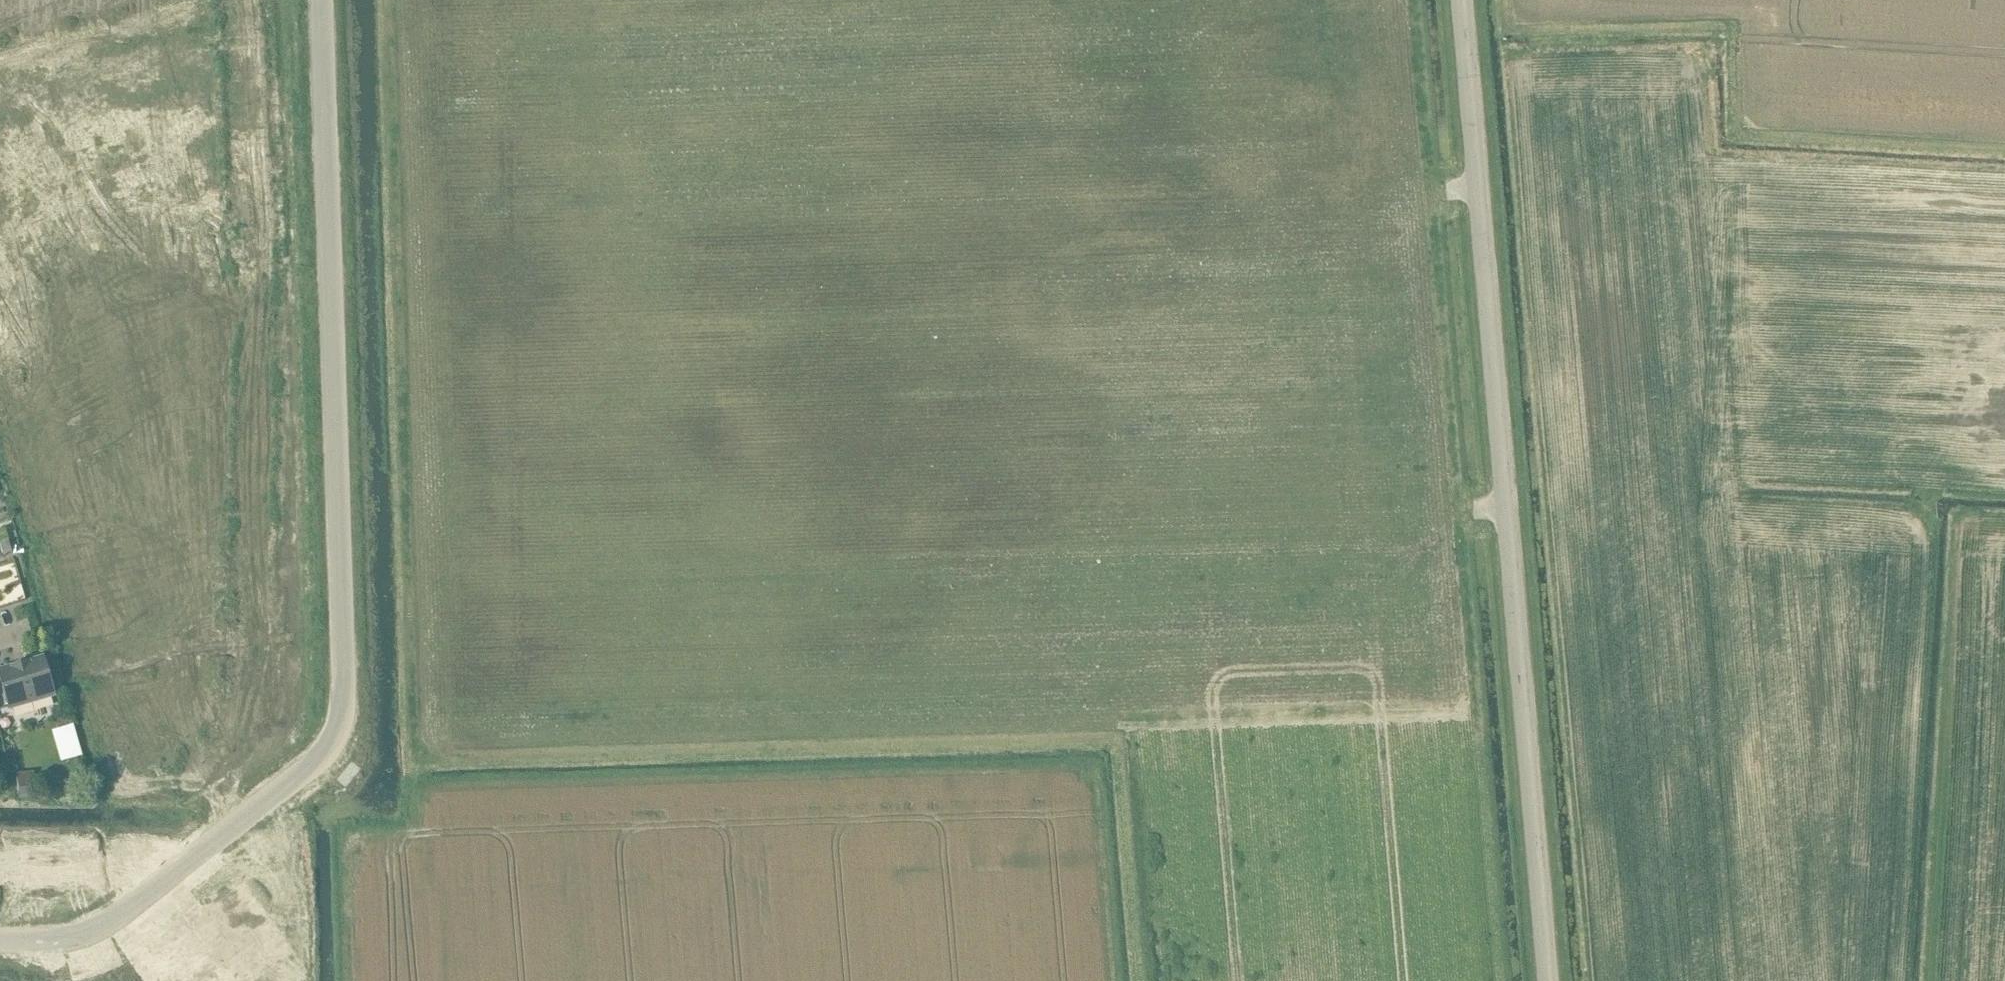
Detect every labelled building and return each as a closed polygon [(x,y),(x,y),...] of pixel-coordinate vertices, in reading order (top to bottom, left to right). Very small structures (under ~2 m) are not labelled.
[(0,545),(9,542),(5,529),(0,531),(0,545)] [(12,553),(9,542),(0,545),(0,546),(2,554),(3,555),(12,553)] [(55,698),(44,658),(0,671),(0,676),(10,711),(55,698)] [(2,794),(12,784),(0,773),(0,792),(2,794)] [(33,773),(17,775),(21,800),(36,798),(33,773)]
